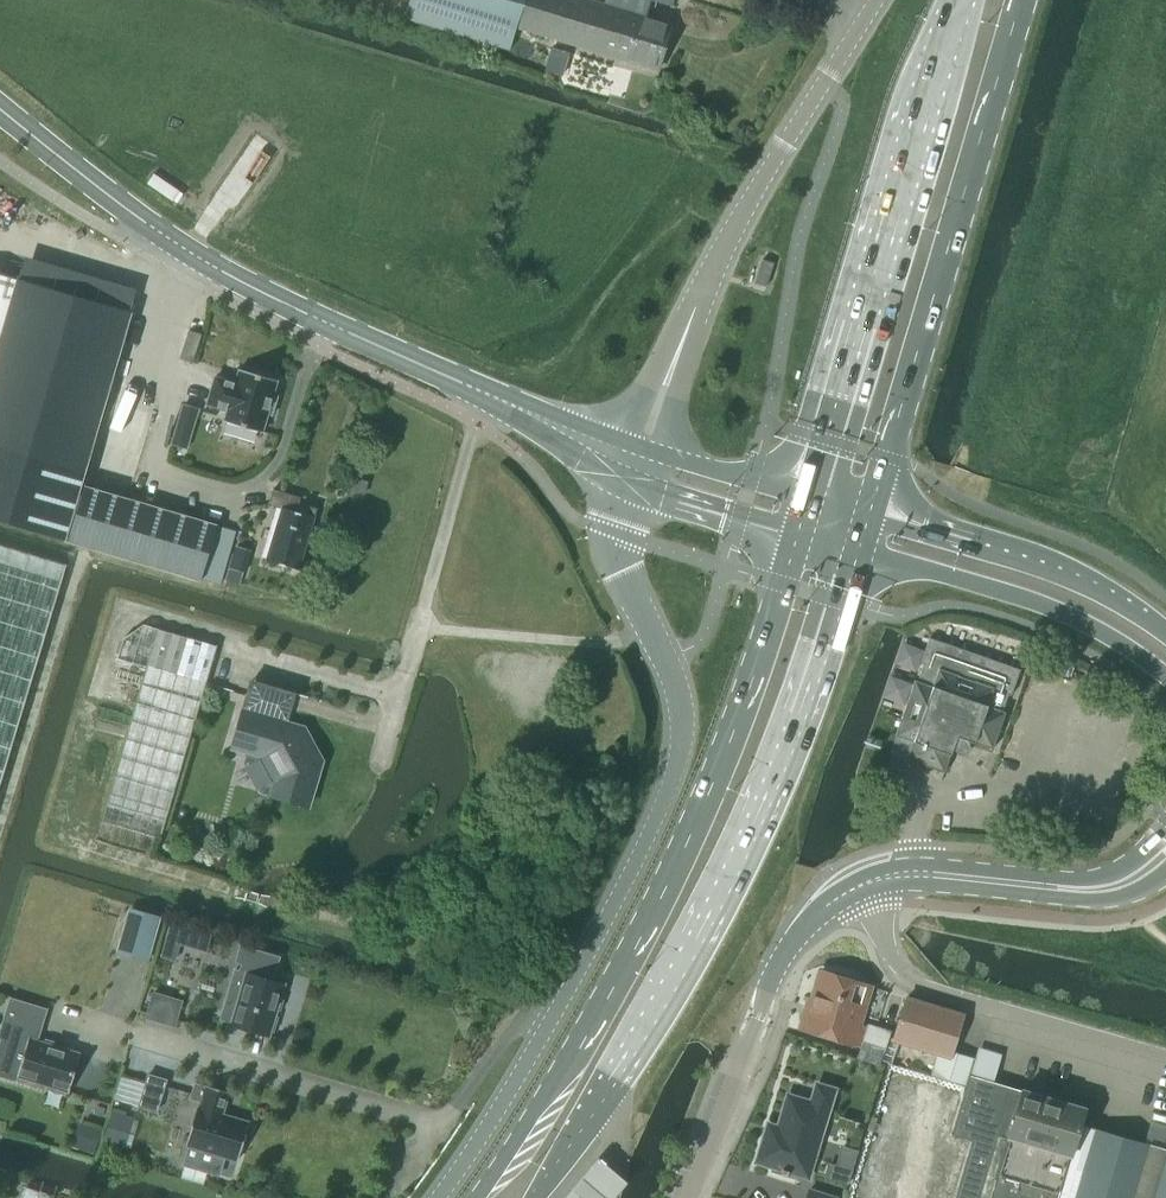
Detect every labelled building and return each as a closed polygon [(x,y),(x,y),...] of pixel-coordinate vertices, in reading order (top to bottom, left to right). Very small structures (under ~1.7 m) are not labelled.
[(670,24),(590,0),(411,0),(406,18),(510,49),(516,27),(656,69),(670,24)] [(677,0),(627,0),(672,14),(677,0)] [(762,259),(754,282),(766,286),(773,262),(762,259)] [(199,577),(215,522),(79,481),(131,309),(0,270),(0,517),(199,577)] [(215,377),(207,403),(227,409),(224,420),(263,432),(268,414),(272,415),(278,395),(273,394),(277,380),(238,369),(234,382),(215,377)] [(281,506),(265,559),(300,569),(316,516),(318,508),(299,503),(301,496),(273,488),(273,491),(269,503),(281,506)] [(66,564),(0,544),(0,783),(66,564)] [(217,645),(157,628),(143,624),(123,637),(117,656),(146,665),(101,821),(160,838),(217,645)] [(897,732),(896,735),(914,742),(907,760),(942,772),(944,766),(951,744),(956,751),(964,750),(970,744),(970,736),(973,737),(994,744),(1007,707),(1020,669),(930,638),(917,676),(897,732)] [(322,761),(304,726),(303,726),(243,709),(232,747),(261,756),(274,780),(270,795),(309,806),(322,761)] [(219,1018),(231,1021),(230,1023),(269,1035),(271,1030),(274,1031),(278,1016),(275,1015),(284,983),(273,980),(280,956),(241,945),(236,961),(242,962),(240,970),(234,969),(219,1018)] [(821,971),(811,1002),(807,1016),(803,1027),(861,1046),(857,1057),(878,1064),(890,1031),(869,1023),(868,1027),(859,1024),(871,988),(821,971)] [(11,996),(0,1032),(0,1037),(16,1042),(7,1072),(49,1084),(48,1087),(64,1092),(65,1089),(69,1091),(81,1053),(37,1040),(47,1008),(11,996)] [(905,1000),(893,1039),(895,1040),(937,1053),(950,1057),(951,1053),(963,1014),(907,997),(906,997),(905,1000)] [(937,1053),(930,1074),(966,1085),(969,1075),(970,1075),(974,1059),(973,1059),(951,1053),(950,1057),(937,1053)] [(148,1072),(138,1105),(158,1111),(168,1078),(148,1072)] [(1080,1124),(1084,1109),(970,1075),(969,1075),(966,1085),(965,1086),(951,1133),(974,1140),(957,1197),(1057,1197),(1080,1124)] [(191,1145),(185,1164),(220,1175),(226,1156),(238,1159),(243,1142),(244,1141),(247,1142),(251,1127),(248,1126),(249,1122),(221,1113),(223,1105),(224,1106),(229,1091),(207,1085),(207,1086),(200,1084),(196,1099),(205,1102),(203,1108),(202,1108),(191,1145)] [(806,1175),(832,1089),(817,1085),(811,1102),(788,1095),(774,1141),(764,1138),(757,1160),(806,1175)] [(1057,1197),(1165,1197),(1165,1149),(1080,1124),(1057,1197)] [(565,1197),(615,1197),(629,1182),(600,1157),(565,1197)] [(837,1197),(809,1189),(806,1197),(837,1197)]
